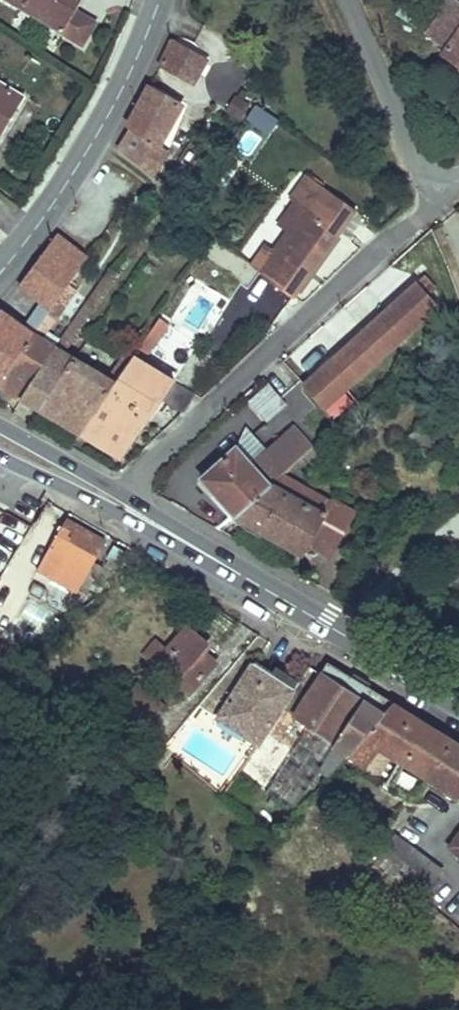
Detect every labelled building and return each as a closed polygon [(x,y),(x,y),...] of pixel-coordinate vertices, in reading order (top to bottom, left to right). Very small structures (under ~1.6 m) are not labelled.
[(79,0),(18,0),(71,34),(93,48),(107,27),(87,14),(75,6),(79,0)] [(96,0),(79,0),(75,6),(87,14),(96,0)] [(455,0),(439,0),(436,3),(452,14),(458,3),(455,0)] [(404,2),(395,16),(412,28),(421,14),(404,2)] [(428,51),(436,57),(458,24),(458,3),(452,14),(428,51)] [(458,73),(458,24),(436,57),(458,73)] [(199,64),(169,42),(158,69),(185,86),(199,64)] [(0,78),(0,141),(2,142),(30,97),(0,78)] [(154,147),(174,111),(147,94),(138,109),(127,128),(112,155),(117,158),(139,171),(143,166),(154,147)] [(243,120),(249,101),(233,96),(227,115),(243,120)] [(256,107),(248,120),(268,134),(277,120),(256,107)] [(153,173),(165,152),(154,147),(143,166),(139,171),(149,178),(153,173)] [(258,268),(293,295),(355,212),(305,176),(289,196),(303,208),(258,268)] [(51,299),(80,259),(66,245),(72,234),(63,227),(16,289),(35,305),(20,326),(0,313),(0,372),(51,299)] [(201,227),(195,235),(203,240),(208,232),(201,227)] [(258,268),(227,311),(260,338),(293,295),(258,268)] [(46,345),(14,395),(33,407),(70,357),(63,353),(119,275),(109,269),(52,349),(46,345)] [(431,287),(420,273),(306,377),(329,400),(433,307),(423,295),(431,287)] [(0,372),(0,386),(14,395),(46,345),(36,338),(61,306),(51,299),(0,372)] [(132,356),(75,434),(114,460),(154,400),(174,415),(187,396),(170,383),(160,376),(154,383),(147,379),(152,371),(146,367),(163,344),(172,349),(182,334),(158,319),(135,351),(132,356)] [(70,357),(33,407),(75,434),(132,356),(135,351),(126,344),(102,379),(70,357)] [(285,395),(266,372),(246,391),(265,415),(285,395)] [(238,440),(257,462),(274,447),(270,442),(249,418),(238,440)] [(303,449),(314,440),(296,420),(270,442),(274,447),(257,462),(238,440),(203,473),(235,510),(277,472),(303,449)] [(314,440),(303,449),(317,464),(327,455),(314,440)] [(277,472),(235,510),(295,554),(300,547),(310,554),(317,543),(329,550),(349,518),(328,501),(324,507),(277,472)] [(17,543),(26,524),(5,515),(0,526),(0,536),(17,543)] [(103,543),(65,520),(36,568),(72,592),(86,570),(98,552),(103,543)] [(321,562),(329,550),(317,543),(310,554),(321,562)] [(98,591),(131,555),(117,544),(107,557),(93,574),(86,583),(98,591)] [(107,557),(98,552),(86,570),(93,574),(107,557)] [(171,643),(158,659),(193,687),(219,656),(209,647),(202,642),(209,634),(190,620),(171,643)] [(209,634),(202,642),(209,647),(216,640),(209,634)] [(147,650),(158,659),(171,643),(160,635),(147,650)] [(249,658),(290,686),(296,676),(278,664),(275,668),(252,653),(249,658)] [(268,718),(290,686),(249,658),(232,685),(218,713),(255,737),(268,718)] [(290,686),(268,718),(255,737),(253,742),(241,765),(238,770),(295,806),(309,786),(323,766),(330,772),(346,754),(392,698),(371,685),(367,691),(349,680),(346,685),(340,681),(347,670),(327,658),(321,668),(307,659),(296,676),(290,686)] [(367,691),(371,685),(347,670),(340,681),(346,685),(349,680),(367,691)] [(392,698),(346,754),(367,767),(368,765),(379,748),(396,759),(401,762),(419,773),(458,796),(458,750),(413,721),(419,715),(392,698)] [(396,759),(379,748),(368,765),(386,775),(396,759)] [(458,824),(451,831),(450,843),(458,851),(458,822),(458,824)] [(421,892),(439,868),(396,836),(378,860),(421,892)]
